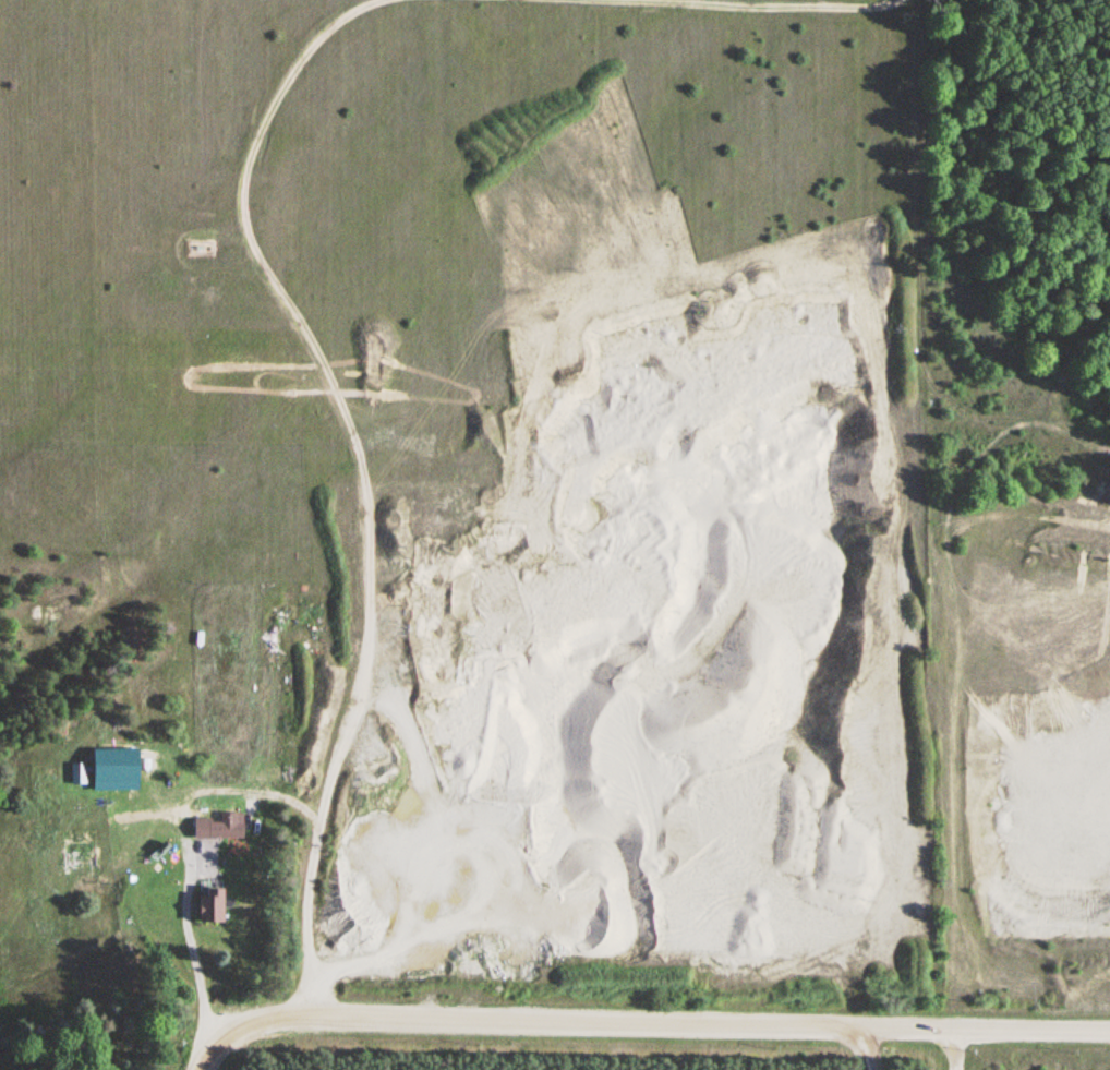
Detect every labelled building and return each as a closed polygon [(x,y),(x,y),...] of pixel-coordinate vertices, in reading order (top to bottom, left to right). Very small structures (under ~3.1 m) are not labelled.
[(116,807),(116,793),(94,793),(94,807),(116,807)] [(87,795),(70,795),(70,811),(87,810),(87,795)] [(244,839),(244,822),(196,822),(196,839),(244,839)] [(224,922),(224,888),(200,888),(200,922),(224,922)]
